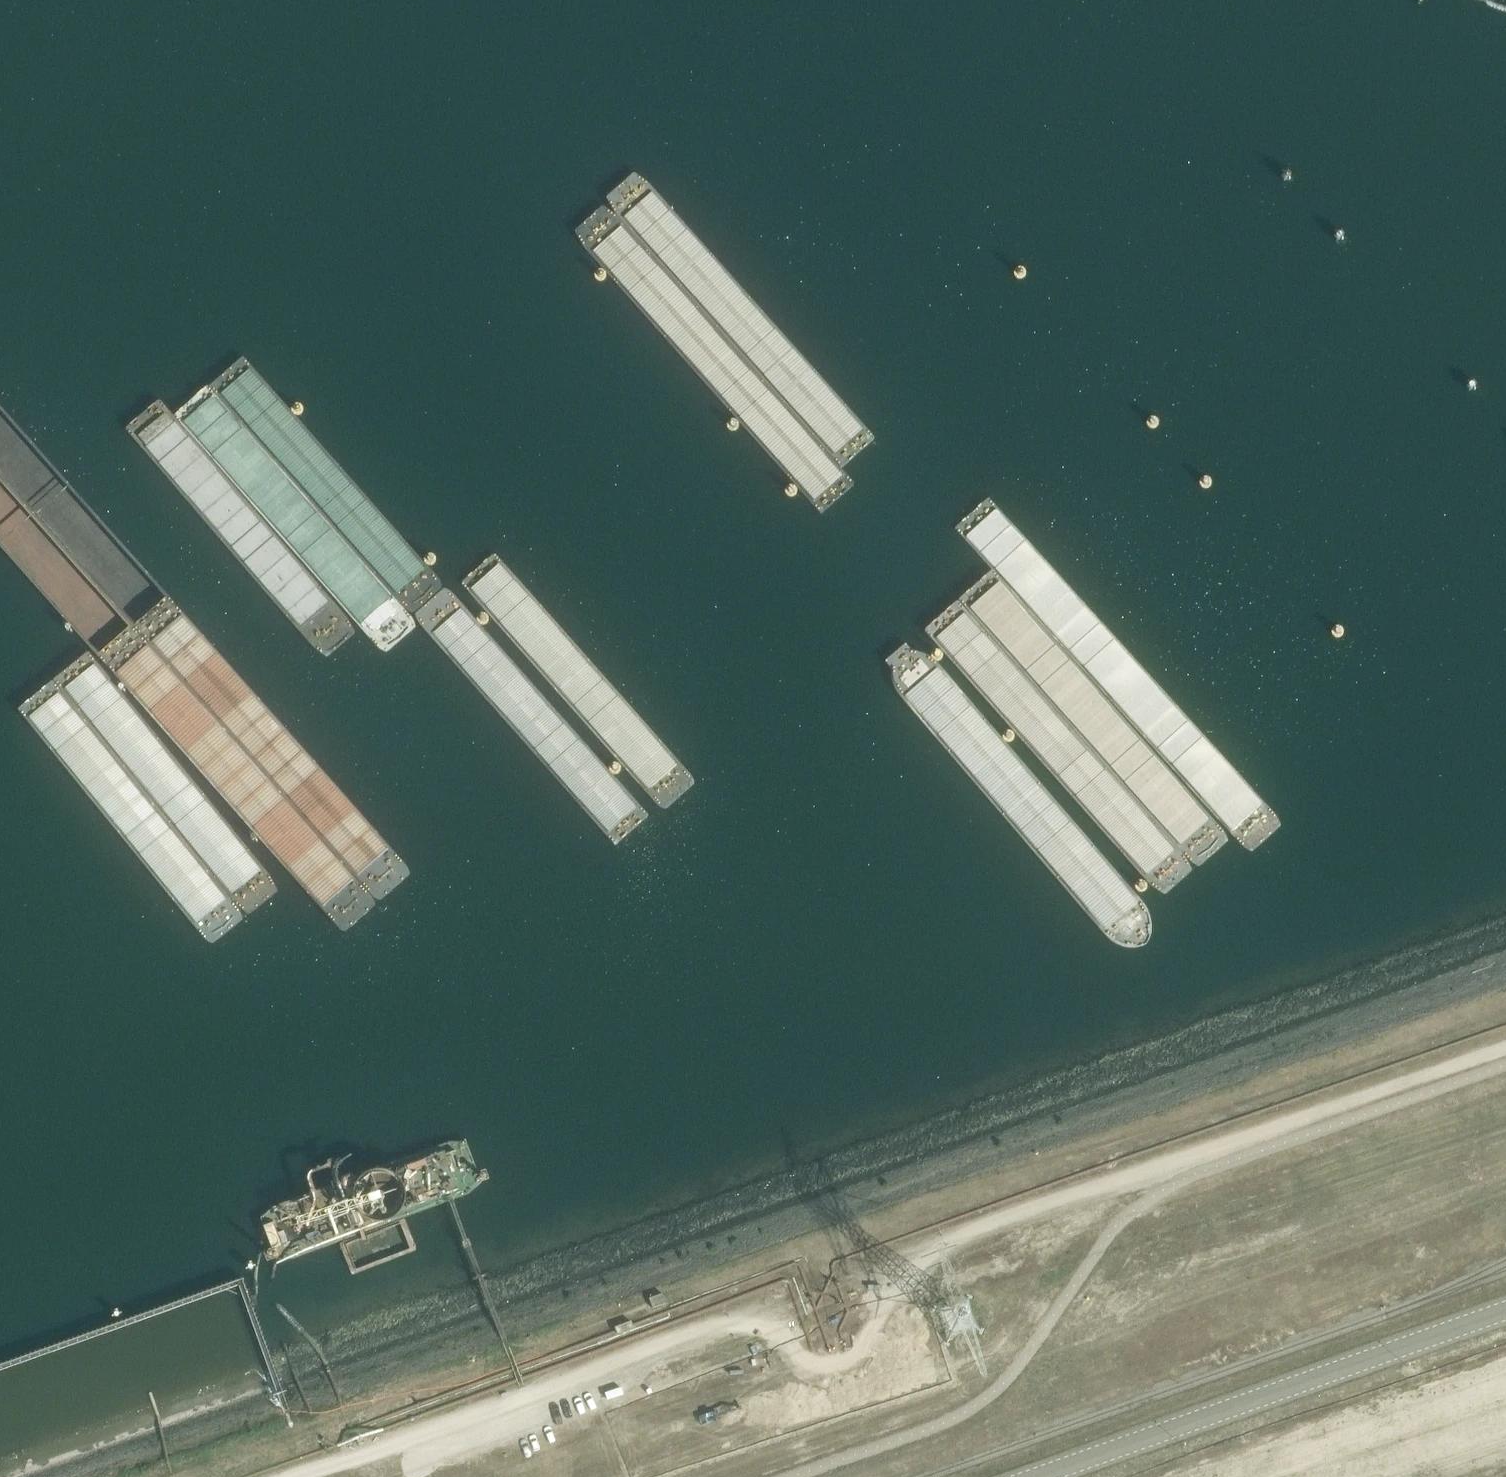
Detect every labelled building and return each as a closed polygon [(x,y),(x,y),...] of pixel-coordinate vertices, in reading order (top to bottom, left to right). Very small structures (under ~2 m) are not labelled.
[(665,1303),(662,1293),(649,1298),(652,1308),(665,1303)] [(634,1327),(631,1319),(614,1326),(617,1333),(634,1327)]
